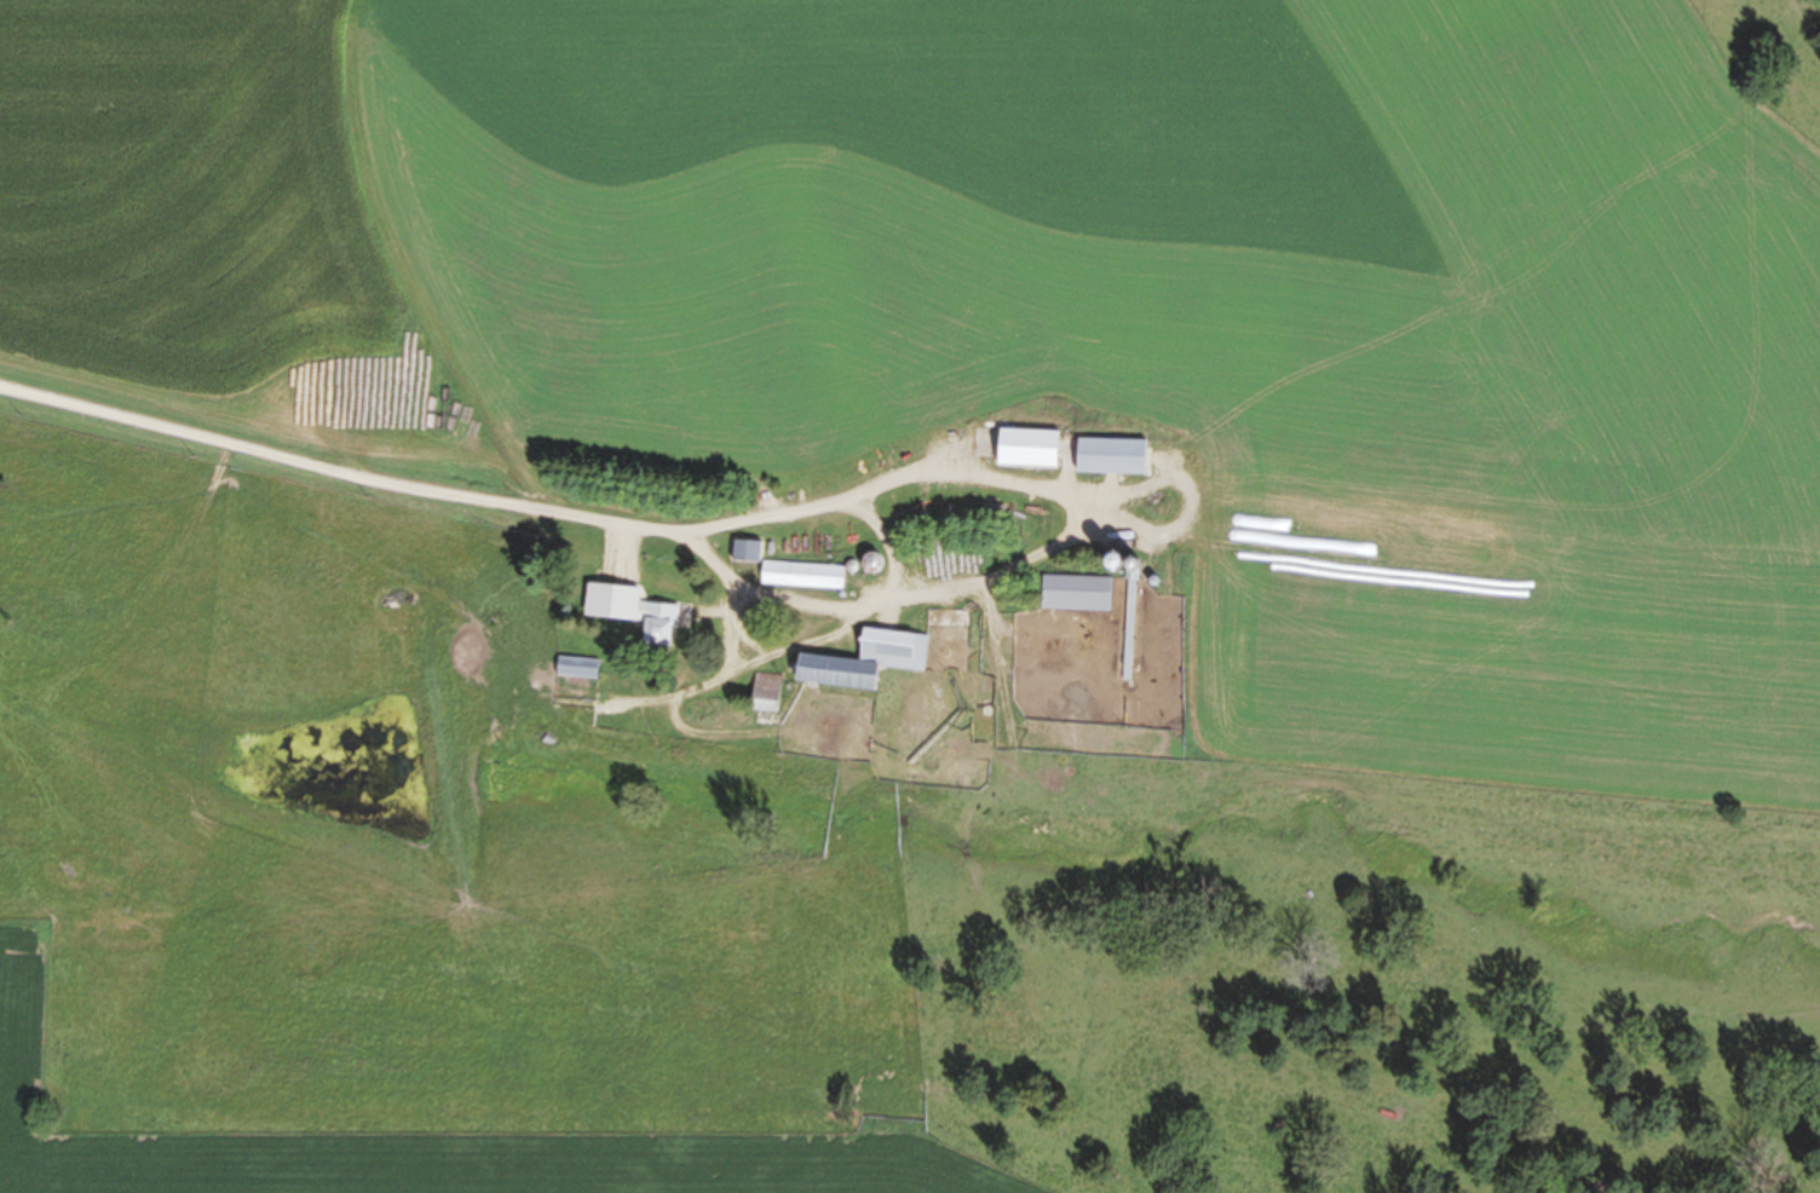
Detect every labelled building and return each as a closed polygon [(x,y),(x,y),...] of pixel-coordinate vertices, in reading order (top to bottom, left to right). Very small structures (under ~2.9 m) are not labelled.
[(1000,465),(1061,467),(1062,431),(1001,429),(1000,465)] [(1149,474),(1149,439),(1080,439),(1079,473),(1149,474)] [(762,543),(733,543),(733,563),(762,563),(762,543)] [(848,569),(765,563),(763,586),(846,591),(848,569)] [(1113,578),(1045,577),(1044,610),(1112,611),(1113,578)] [(676,650),(680,607),(648,604),(644,646),(676,650)] [(883,692),(885,669),(925,672),(929,636),(867,631),(864,662),(804,656),(802,684),(883,692)] [(600,680),(601,661),(560,658),(558,677),(600,680)] [(756,676),(756,713),(783,713),(783,676),(756,676)]
